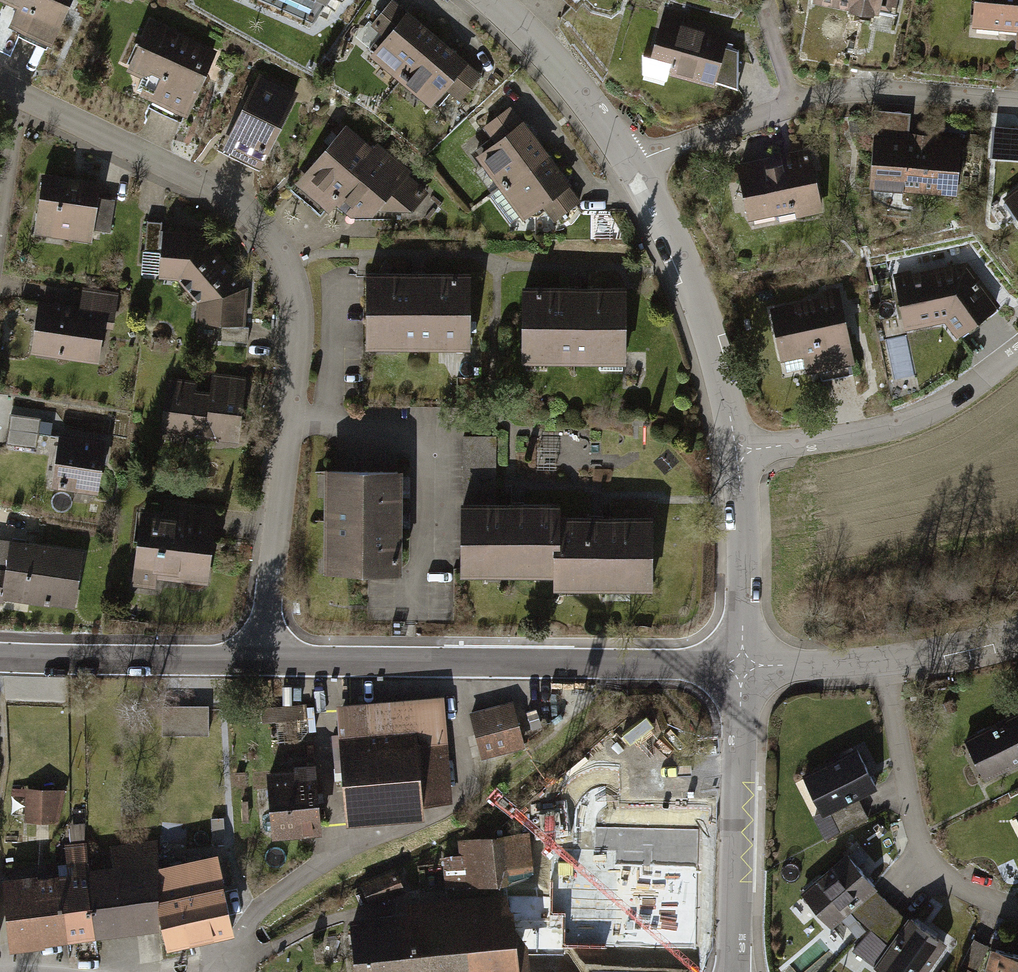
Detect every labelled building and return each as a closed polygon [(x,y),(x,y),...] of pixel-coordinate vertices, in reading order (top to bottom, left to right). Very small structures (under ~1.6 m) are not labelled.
[(22,2),(12,24),(57,44),(77,0),(17,0),(22,2)] [(314,8),(317,0),(296,0),(314,8)] [(441,34),(403,0),(400,0),(378,25),(388,34),(374,50),(404,76),(441,34)] [(970,41),(1011,44),(1012,35),(1017,35),(1017,0),(974,0),(970,41)] [(728,51),(732,37),(664,16),(650,62),(642,59),(643,82),(667,89),(670,78),(716,92),(717,86),(739,92),(738,55),(728,51)] [(222,49),(150,19),(130,69),(151,78),(142,101),(192,121),(222,49)] [(441,34),(404,76),(436,104),(452,86),(465,98),(487,74),(441,34)] [(302,92),(264,74),(226,150),(264,169),(302,92)] [(553,156),(516,105),(488,126),(498,139),(480,152),(507,189),(553,156)] [(380,154),(352,128),(301,184),(329,209),(343,194),(380,154)] [(956,198),(960,143),(908,140),(908,144),(874,141),(870,204),(900,206),(901,194),(956,198)] [(370,218),(380,207),(402,227),(431,195),(423,188),(427,184),(413,171),(386,147),(380,154),(343,194),(370,218)] [(822,217),(810,153),(738,167),(750,230),(822,217)] [(573,184),(553,156),(507,189),(527,216),(545,203),(557,220),(581,202),(570,187),(573,184)] [(103,182),(45,173),(36,233),(95,241),(97,229),(114,232),(119,200),(101,198),(103,182)] [(1004,203),(1017,221),(1017,192),(1004,203)] [(185,278),(192,286),(227,256),(205,230),(167,228),(164,277),(185,278)] [(252,285),(227,256),(192,286),(201,297),(199,319),(250,320),(252,285)] [(1000,313),(966,265),(895,279),(905,334),(945,326),(957,342),(1000,313)] [(468,276),(369,276),(369,345),(468,345),(468,276)] [(118,327),(122,291),(84,288),(83,302),(40,298),(35,354),(101,361),(105,326),(118,327)] [(624,291),(524,291),(524,359),(600,359),(600,370),(623,370),(623,360),(624,360),(624,291)] [(856,369),(839,292),(824,296),(825,299),(770,311),(786,383),(856,369)] [(198,378),(169,375),(162,430),(241,440),(249,375),(215,371),(213,391),(197,389),(198,378)] [(54,421),(13,415),(9,444),(38,448),(40,433),(52,435),(54,421)] [(108,437),(66,431),(58,487),(100,493),(108,437)] [(496,436),(463,436),(463,500),(463,505),(496,505),(496,500),(496,436)] [(397,571),(397,471),(329,470),(328,571),(397,571)] [(213,582),(220,502),(167,498),(166,510),(143,508),(136,586),(160,588),(161,578),(213,582)] [(558,520),(558,506),(496,505),(463,505),(462,572),(556,572),(556,567),(557,567),(557,520),(558,520)] [(556,567),(556,572),(555,586),(651,586),(651,520),(558,520),(557,520),(557,567),(556,567)] [(86,547),(14,539),(7,600),(79,608),(86,547)] [(455,799),(447,695),(341,703),(350,823),(428,818),(427,801),(455,799)] [(529,746),(516,700),(474,712),(487,758),(529,746)] [(165,705),(164,735),(212,735),(212,705),(165,705)] [(969,736),(991,777),(1017,763),(1017,711),(969,736)] [(881,787),(859,746),(806,774),(839,836),(871,819),(860,798),(881,787)] [(326,828),(317,762),(268,768),(277,834),(326,828)] [(61,823),(68,789),(29,790),(28,821),(61,823)] [(74,841),(89,839),(86,820),(71,823),(74,841)] [(419,971),(535,971),(532,942),(580,936),(571,858),(536,862),(533,832),(462,840),(464,858),(444,860),(448,896),(410,900),(411,908),(419,971)] [(116,862),(90,866),(98,936),(166,925),(162,871),(160,841),(114,846),(116,862)] [(71,869),(63,870),(71,939),(98,936),(90,866),(87,842),(68,844),(71,869)] [(881,888),(849,854),(805,894),(837,928),(854,912),(876,892),(881,888)] [(219,857),(162,871),(166,925),(172,945),(233,929),(219,857)] [(0,877),(0,935),(0,936),(14,934),(15,945),(71,939),(63,870),(0,877)] [(407,891),(398,873),(365,888),(374,907),(407,891)] [(877,969),(911,920),(876,892),(854,912),(874,929),(855,954),(877,969)] [(411,908),(355,915),(361,971),(419,971),(411,908)] [(914,915),(911,920),(877,969),(881,971),(935,971),(955,943),(914,915)] [(995,946),(989,971),(1017,971),(1017,951),(995,946)]
